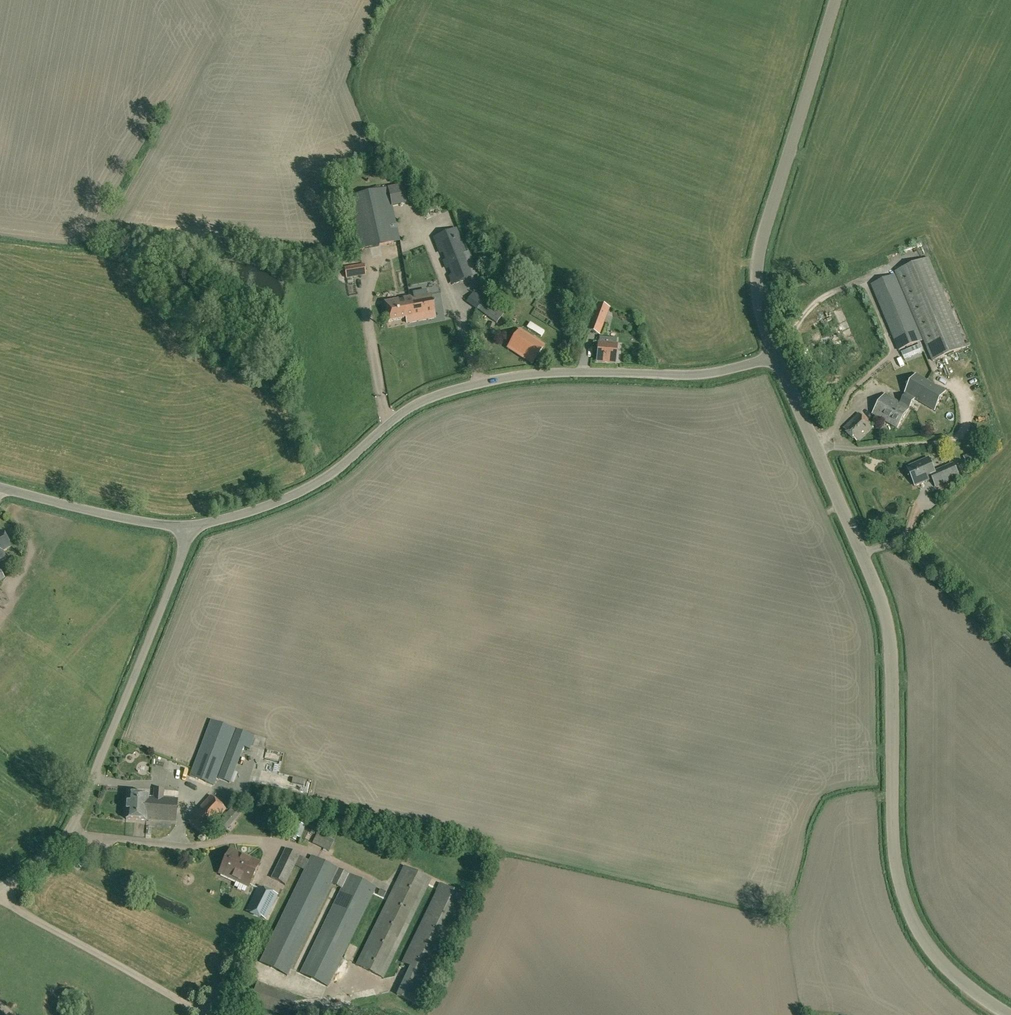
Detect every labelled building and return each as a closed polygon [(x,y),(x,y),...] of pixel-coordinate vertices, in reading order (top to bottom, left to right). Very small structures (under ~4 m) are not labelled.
[(407,185),(389,189),(393,207),(411,203),(407,185)] [(347,198),(347,200),(358,250),(400,241),(393,207),(389,189),(389,188),(347,198)] [(455,230),(435,238),(444,262),(446,261),(455,285),(470,280),(461,255),(465,254),(455,230)] [(966,348),(928,259),(896,272),(932,360),(933,362),(966,348)] [(346,279),(366,275),(364,264),(344,267),(346,279)] [(895,275),(871,284),(898,349),(923,340),(895,275)] [(488,294),(483,300),(474,294),(468,302),(497,323),(503,314),(493,307),(497,301),(488,294)] [(408,323),(435,318),(431,295),(386,303),(389,322),(407,318),(408,323)] [(608,315),(601,312),(604,306),(597,303),(590,321),(603,326),(608,315)] [(532,363),(543,347),(519,331),(508,347),(532,363)] [(615,363),(617,345),(598,343),(597,361),(615,363)] [(920,345),(902,352),(905,360),(923,352),(920,345)] [(885,394),(873,414),(898,428),(910,408),(909,408),(914,399),(934,410),(945,391),(916,375),(904,393),(905,394),(900,403),(897,401),(885,394)] [(858,443),(873,427),(859,413),(844,428),(858,443)] [(981,457),(978,451),(965,457),(968,462),(981,457)] [(929,458),(907,467),(915,486),(931,479),(935,487),(959,477),(954,463),(935,472),(929,458)] [(10,546),(2,532),(0,533),(0,560),(5,557),(2,551),(10,546)] [(11,580),(7,572),(0,576),(0,587),(11,580)] [(0,623),(0,653),(12,647),(1,623),(0,623)] [(203,740),(200,739),(199,742),(202,744),(190,776),(214,786),(235,729),(211,720),(203,740)] [(176,822),(178,799),(163,797),(163,789),(155,788),(154,797),(148,796),(148,795),(128,794),(126,819),(146,821),(147,819),(176,822)] [(202,835),(225,810),(211,795),(188,820),(202,835)] [(301,838),(306,826),(293,820),(288,832),(301,838)] [(313,843),(329,851),(335,840),(318,832),(313,843)] [(234,880),(245,856),(230,849),(219,873),(234,880)] [(309,861),(285,849),(271,878),(285,885),(295,865),(305,870),(309,861)] [(245,856),(234,880),(249,887),(260,863),(245,856)] [(339,869),(312,856),(309,861),(305,870),(259,962),(287,976),(332,884),(339,869)] [(87,871),(93,863),(88,860),(83,867),(87,871)] [(422,974),(453,885),(404,868),(385,925),(383,924),(381,928),(375,926),(362,965),(373,969),(384,937),(403,944),(418,901),(428,905),(431,896),(432,896),(408,969),(422,974)] [(376,887),(339,869),(332,884),(341,888),(300,971),(299,974),(328,987),(376,887)] [(266,919),(278,895),(257,886),(246,910),(251,913),(250,914),(260,919),(261,917),(266,919)] [(423,1001),(424,977),(409,976),(408,1001),(423,1001)]
